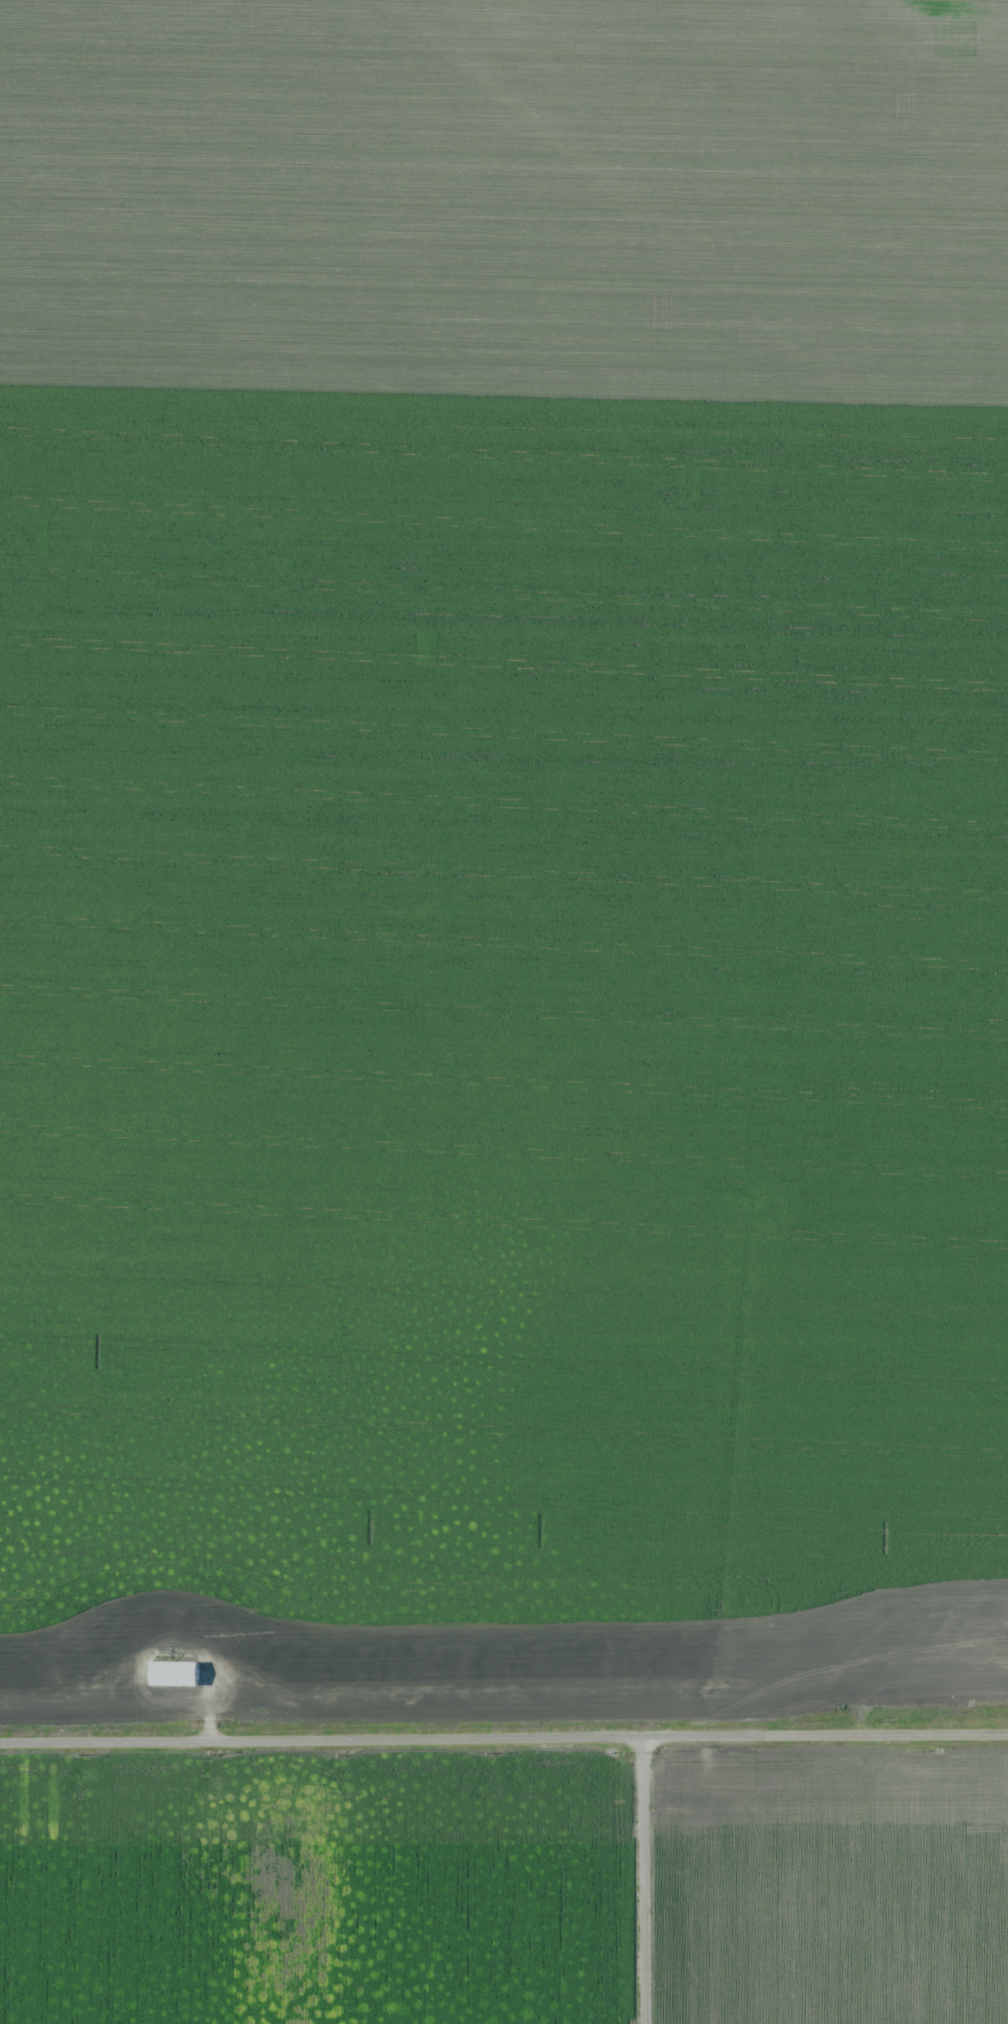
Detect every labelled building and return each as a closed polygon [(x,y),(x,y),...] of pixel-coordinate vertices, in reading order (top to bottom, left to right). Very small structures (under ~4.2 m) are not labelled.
[(201,1661),(151,1661),(151,1686),(201,1686),(201,1661)]
